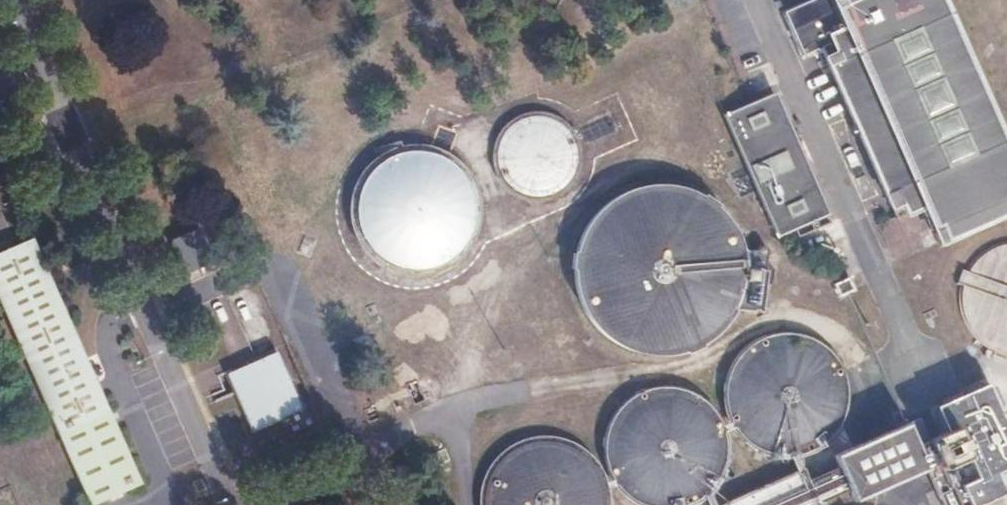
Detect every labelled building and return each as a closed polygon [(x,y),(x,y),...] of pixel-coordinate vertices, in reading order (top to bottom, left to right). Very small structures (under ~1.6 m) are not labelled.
[(873,228),(890,265),(910,312),(948,296),(922,234),(929,230),(937,245),(1006,215),(1006,150),(942,0),(792,0),(779,5),(797,48),(873,228)] [(736,109),(719,115),(770,234),(811,216),(761,98),(757,100),(736,109)] [(494,138),(490,150),(491,163),(496,176),(504,186),(515,193),(527,196),(540,196),(552,191),(563,183),(570,172),(573,160),(573,147),(568,134),(560,124),(549,117),(536,114),(523,114),(511,119),(501,127),(494,138)] [(360,173),(351,191),(348,211),(351,230),(360,247),(375,261),(392,270),(412,273),(431,269),(448,260),(462,246),(471,229),(474,209),(470,190),(461,172),(447,159),(430,150),(410,147),(391,150),(373,159),(360,173)] [(576,237),(572,264),(576,290),(588,314),(607,333),(631,345),(657,350),(684,346),(708,333),(727,314),(731,306),(750,306),(756,243),(740,242),(739,238),(727,214),(708,195),(684,182),(658,178),(631,182),(607,194),(588,213),(576,237)] [(0,250),(0,292),(89,502),(140,480),(36,235),(0,250)] [(721,367),(716,386),(718,406),(725,424),(738,439),(754,449),(773,454),(793,453),(811,445),(826,433),(836,416),(841,397),(840,377),(836,368),(832,359),(820,344),(803,334),(784,329),(764,331),(746,338),(731,351),(721,367)] [(228,356),(218,361),(244,419),(280,403),(275,393),(287,388),(275,362),(264,368),(254,345),(245,349),(228,356)] [(598,438),(599,457),(606,476),(618,491),(635,502),(646,504),(676,504),(692,499),(707,487),(718,470),(723,451),(722,432),(715,413),(703,398),(686,387),(667,382),(648,383),(629,390),(614,402),(603,419),(598,438)] [(704,504),(810,504),(806,498),(840,483),(846,498),(923,464),(941,504),(963,504),(996,489),(988,470),(999,463),(983,426),(970,431),(964,416),(940,428),(918,438),(924,452),(915,456),(899,419),(828,451),(832,465),(799,480),(792,467),(704,504)] [(480,479),(477,499),(478,504),(603,504),(604,500),(601,480),(592,462),(578,448),(560,439),(541,436),(521,439),(503,448),(489,461),(480,479)]
